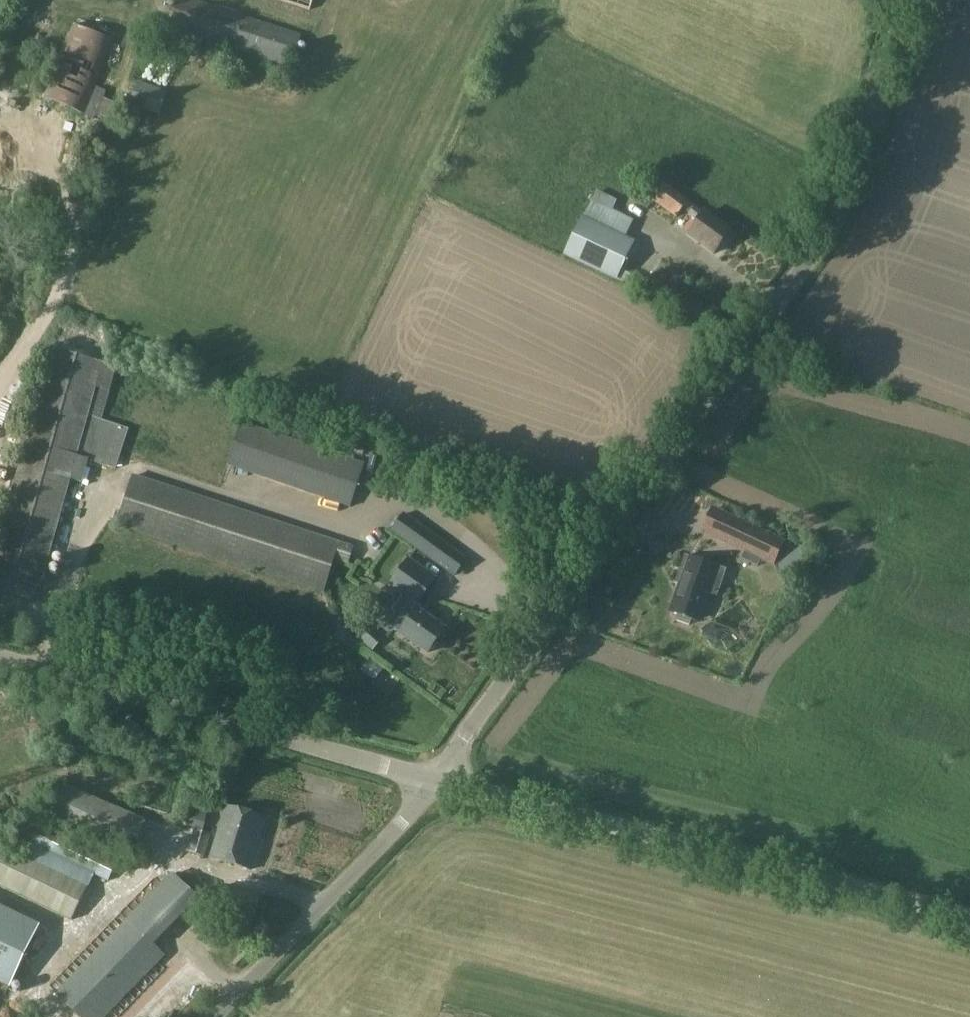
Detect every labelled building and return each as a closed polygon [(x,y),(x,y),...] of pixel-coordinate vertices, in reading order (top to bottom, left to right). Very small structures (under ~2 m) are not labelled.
[(203,41),(290,69),(301,36),(189,0),(178,0),(168,30),(184,35),(203,41)] [(311,12),(315,0),(274,0),(311,12)] [(71,24),(42,97),(83,114),(113,41),(71,24)] [(159,115),(167,91),(138,82),(130,105),(159,115)] [(96,88),(85,117),(96,121),(108,92),(96,88)] [(656,179),(644,196),(676,218),(683,209),(689,213),(695,206),(656,179)] [(606,207),(610,198),(590,189),(585,198),(606,207)] [(696,222),(686,236),(714,256),(732,231),(704,211),(703,212),(695,206),(689,213),(687,216),(696,222)] [(12,222),(0,217),(0,234),(5,236),(12,222)] [(583,219),(566,256),(618,281),(619,279),(643,291),(647,283),(623,272),(636,244),(583,219)] [(705,312),(690,305),(686,314),(701,321),(705,312)] [(0,535),(0,575),(41,587),(71,480),(82,484),(89,461),(77,457),(103,363),(102,363),(52,349),(0,535)] [(103,363),(77,457),(89,461),(116,469),(128,429),(101,421),(117,368),(103,363)] [(366,461),(243,421),(228,468),(351,508),(366,461)] [(341,541),(249,511),(133,474),(116,526),(324,593),(335,560),(341,541)] [(393,533),(454,577),(468,558),(407,514),(393,533)] [(783,542),(731,518),(721,539),(746,551),(749,544),(764,551),(761,558),(773,564),(783,542)] [(718,595),(726,569),(689,557),(676,597),(679,599),(674,613),(678,615),(676,620),(690,625),(692,619),(695,620),(705,591),(718,595)] [(408,559),(388,586),(403,596),(417,607),(419,604),(436,580),(408,559)] [(403,596),(397,605),(405,611),(414,617),(401,635),(429,655),(446,632),(418,612),(422,606),(419,604),(417,607),(403,596)] [(374,680),(383,668),(371,660),(362,671),(374,680)] [(131,857),(146,823),(65,786),(49,820),(131,857)] [(203,832),(210,809),(189,803),(182,826),(203,832)] [(211,859),(252,869),(265,818),(224,807),(211,859)] [(119,860),(47,827),(32,821),(23,842),(109,881),(119,860)] [(194,831),(188,852),(206,856),(211,836),(194,831)] [(5,848),(0,858),(0,889),(70,923),(87,888),(5,848)] [(0,910),(0,984),(10,989),(39,930),(0,910)] [(112,935),(54,994),(78,1016),(107,1016),(163,959),(125,921),(112,935)] [(151,998),(165,1016),(166,1016),(194,997),(180,978),(151,998)]
